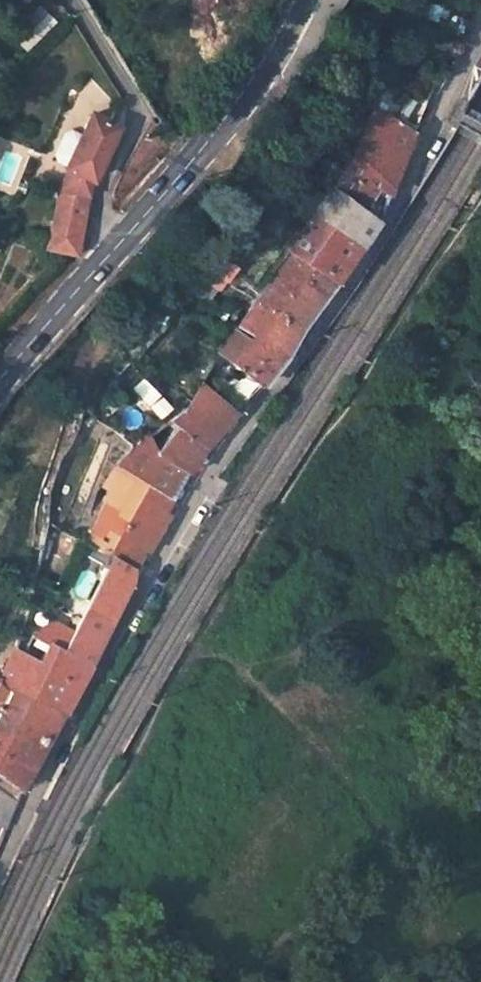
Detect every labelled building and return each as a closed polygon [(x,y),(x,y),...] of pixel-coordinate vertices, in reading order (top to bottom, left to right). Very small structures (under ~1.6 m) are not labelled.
[(39,7),(10,36),(25,51),(53,22),(39,7)] [(407,144),(411,135),(371,108),(352,157),(389,187),(392,182),(407,144)] [(84,112),(62,166),(90,175),(109,124),(102,121),(84,112)] [(352,157),(351,156),(330,188),(282,248),(294,256),(299,249),(335,278),(337,280),(347,265),(359,246),(368,233),(375,222),(378,214),(385,198),(389,187),(352,157)] [(62,166),(57,192),(84,198),(90,175),(62,166)] [(84,198),(57,192),(46,246),(78,253),(84,198)] [(213,371),(206,381),(246,408),(256,396),(266,383),(267,381),(287,352),(321,302),(334,284),(336,280),(337,280),(335,278),(299,249),(294,256),(245,326),(259,336),(243,358),(258,369),(251,379),(242,373),(233,386),(213,371)] [(215,257),(208,268),(220,276),(227,265),(215,257)] [(149,405),(162,394),(147,376),(134,387),(149,405)] [(232,426),(246,408),(206,381),(178,408),(174,419),(180,430),(165,454),(193,476),(201,467),(209,456),(232,426)] [(164,395),(150,406),(161,419),(175,408),(164,395)] [(192,479),(193,476),(165,454),(147,429),(134,445),(128,457),(124,464),(129,467),(177,503),(192,479)] [(185,508),(177,503),(129,467),(91,543),(120,554),(141,563),(151,549),(158,539),(165,542),(185,508)] [(141,568),(141,563),(120,554),(91,608),(116,620),(123,607),(131,591),(138,578),(141,573),(141,568)] [(91,608),(69,649),(93,663),(102,647),(111,629),(116,620),(91,608)] [(21,646),(42,658),(51,639),(30,627),(21,646)] [(86,678),(93,663),(69,649),(51,639),(42,658),(21,646),(7,674),(68,714),(74,701),(86,678)] [(29,786),(30,786),(34,777),(47,753),(64,722),(68,714),(7,674),(0,687),(0,766),(29,786)] [(20,797),(0,788),(0,822),(8,825),(20,797)]
